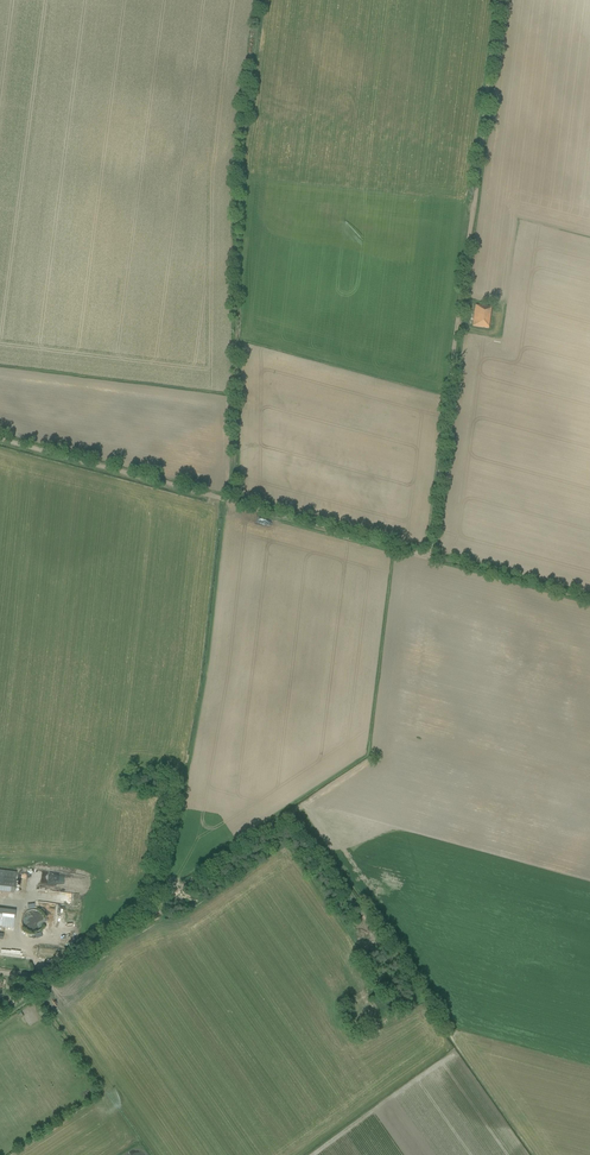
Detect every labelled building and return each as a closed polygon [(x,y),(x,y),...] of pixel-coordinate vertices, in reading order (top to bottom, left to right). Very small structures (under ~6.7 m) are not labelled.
[(473,326),(479,327),(489,328),(492,307),(476,305),(473,326)] [(0,870),(0,891),(13,893),(16,872),(0,870)] [(13,928),(16,910),(4,909),(0,908),(0,926),(13,928)]
